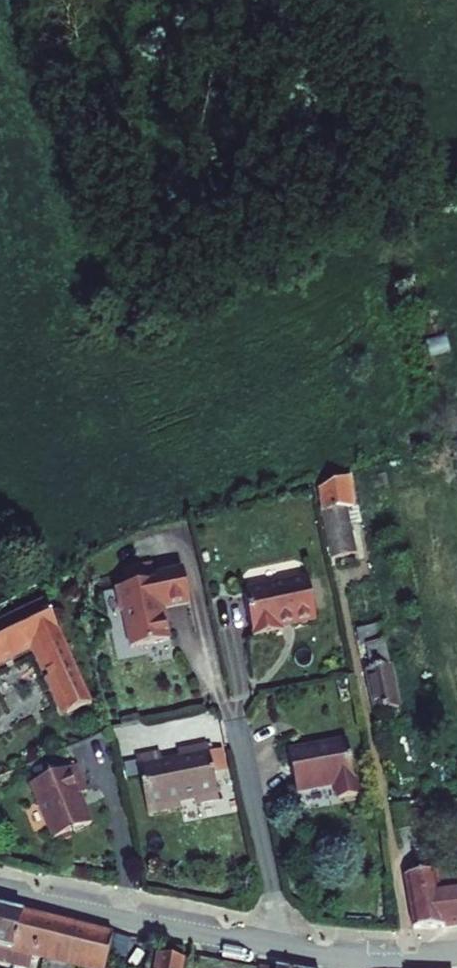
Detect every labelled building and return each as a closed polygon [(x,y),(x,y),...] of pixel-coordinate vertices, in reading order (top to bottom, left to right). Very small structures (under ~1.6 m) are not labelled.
[(354,509),(350,478),(320,489),(333,559),(356,554),(350,527),(346,510),(354,509)] [(350,527),(363,524),(359,507),(354,509),(346,510),(350,527)] [(155,577),(152,564),(123,571),(127,589),(156,583),(155,577)] [(163,610),(190,604),(183,571),(155,577),(156,583),(127,589),(116,592),(121,615),(123,614),(131,649),(170,641),(163,610)] [(308,580),(246,594),(255,639),(283,633),(282,626),(294,624),(294,627),(317,622),(308,580)] [(0,624),(0,661),(35,643),(68,714),(92,703),(45,601),(0,624)] [(382,627),(359,632),(362,648),(367,647),(372,671),(367,672),(376,714),(399,709),(382,627)] [(199,699),(187,701),(189,708),(201,706),(199,699)] [(359,795),(348,741),(289,753),(297,792),(336,785),(339,799),(359,795)] [(197,805),(219,800),(208,745),(178,751),(179,759),(162,763),(160,753),(136,758),(148,815),(182,808),(180,803),(195,799),(197,805)] [(87,793),(76,766),(31,785),(54,840),(92,824),(80,796),(87,793)] [(301,808),(297,795),(282,798),(286,812),(301,808)] [(456,887),(456,875),(448,877),(446,871),(436,873),(440,890),(456,887)] [(440,890),(436,873),(429,874),(432,891),(440,890)] [(456,926),(456,887),(440,890),(432,891),(429,874),(406,878),(414,929),(445,928),(456,926)] [(0,909),(0,963),(25,967),(31,967),(33,956),(83,967),(106,967),(114,936),(0,909)] [(129,941),(115,936),(111,950),(125,954),(129,941)] [(183,961),(161,956),(159,967),(182,967),(183,961)]
